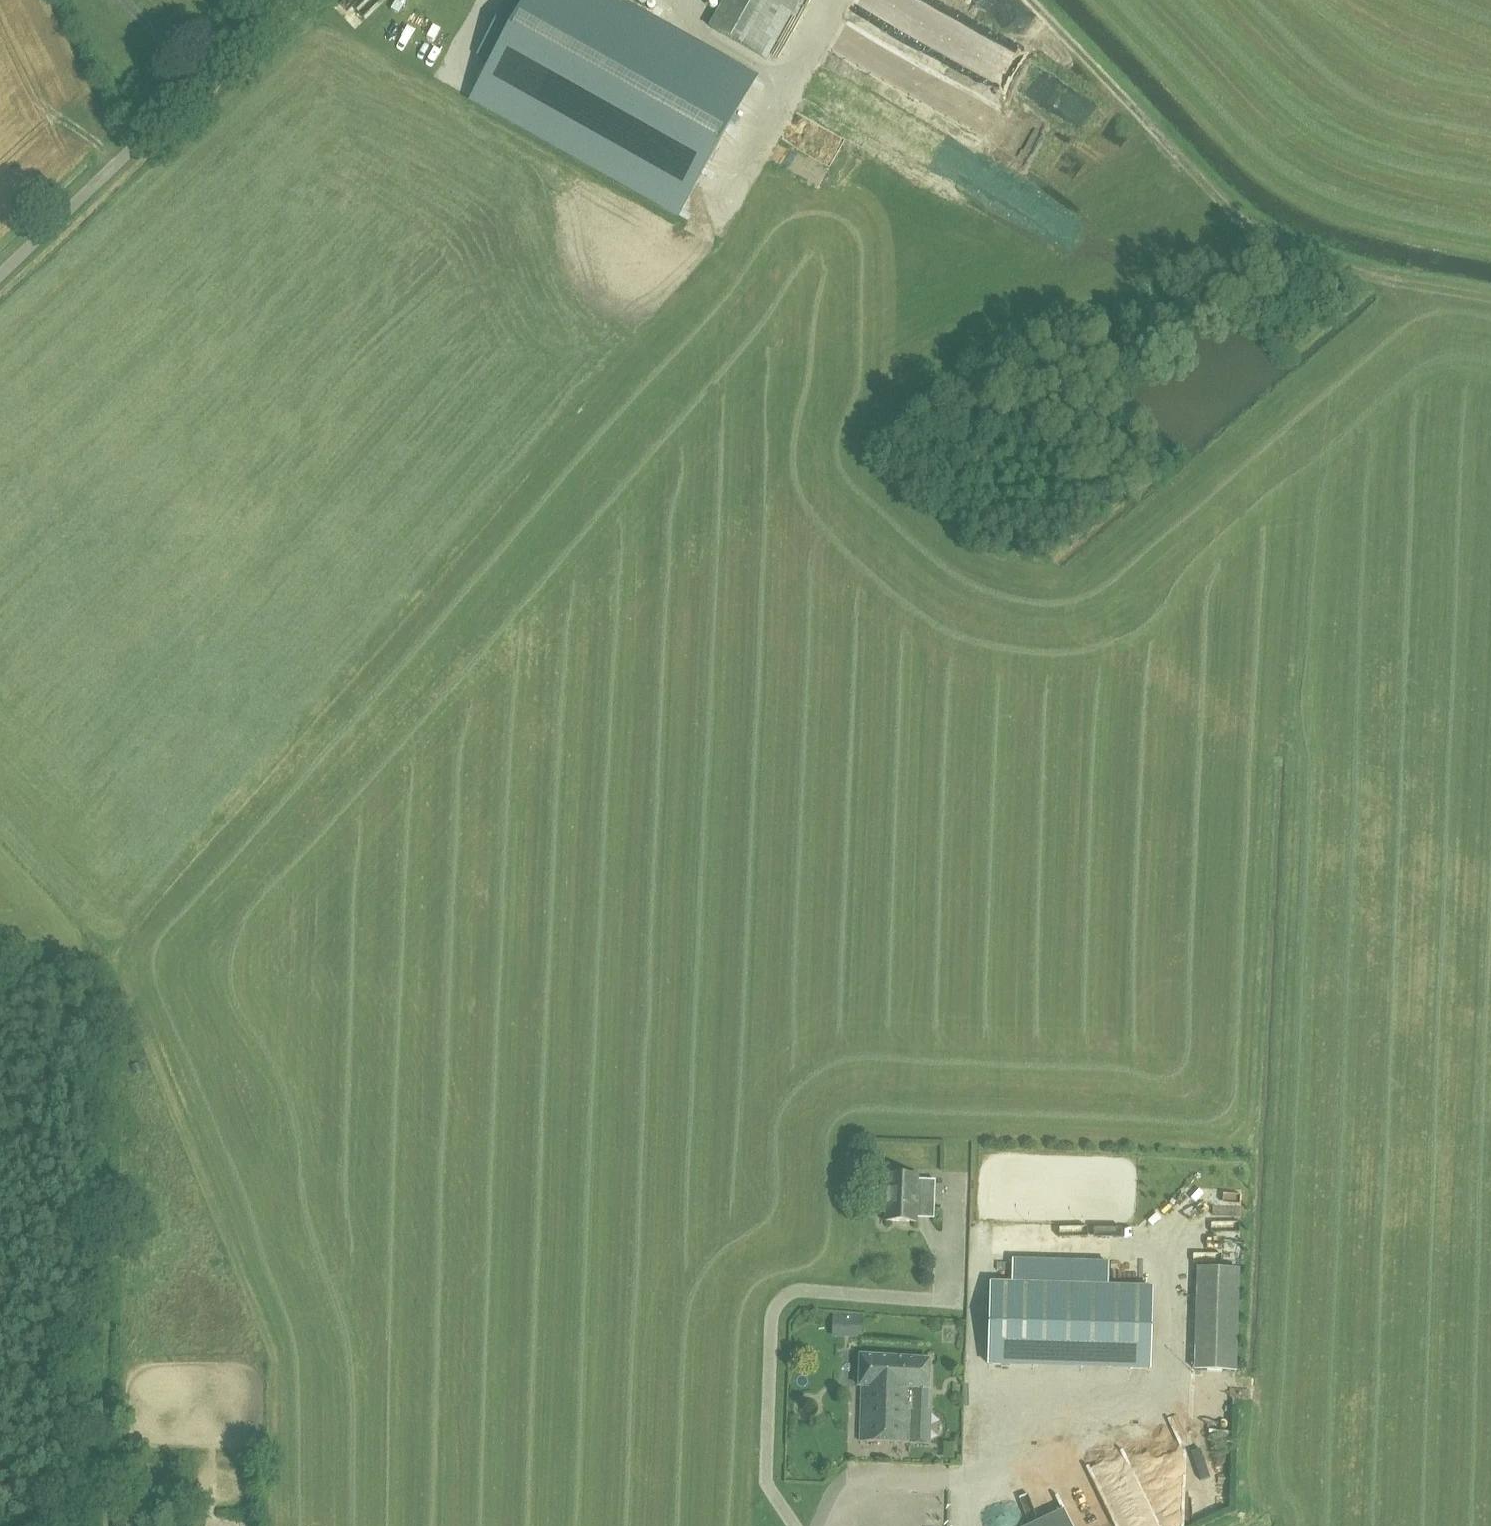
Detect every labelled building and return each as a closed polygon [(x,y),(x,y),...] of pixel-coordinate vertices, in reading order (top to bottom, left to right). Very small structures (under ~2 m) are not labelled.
[(754,81),(615,0),(503,0),(472,52),(487,60),(466,95),(674,217),(754,81)] [(708,26),(766,60),(800,0),(724,0),(708,26)] [(933,1198),(934,1179),(916,1179),(916,1175),(886,1174),(885,1220),(915,1221),(915,1198),(933,1198)] [(996,1240),(996,1200),(982,1200),(982,1240),(996,1240)] [(1100,1244),(1101,1253),(1123,1252),(1123,1242),(1100,1244)] [(1238,1373),(1240,1270),(1198,1268),(1196,1371),(1238,1373)] [(1149,1372),(1152,1288),(989,1283),(986,1367),(1149,1372)] [(926,1445),(928,1404),(929,1390),(930,1359),(860,1356),(859,1388),(862,1388),(860,1442),(926,1445)] [(1064,1511),(1031,1525),(1071,1525),(1064,1511)]
